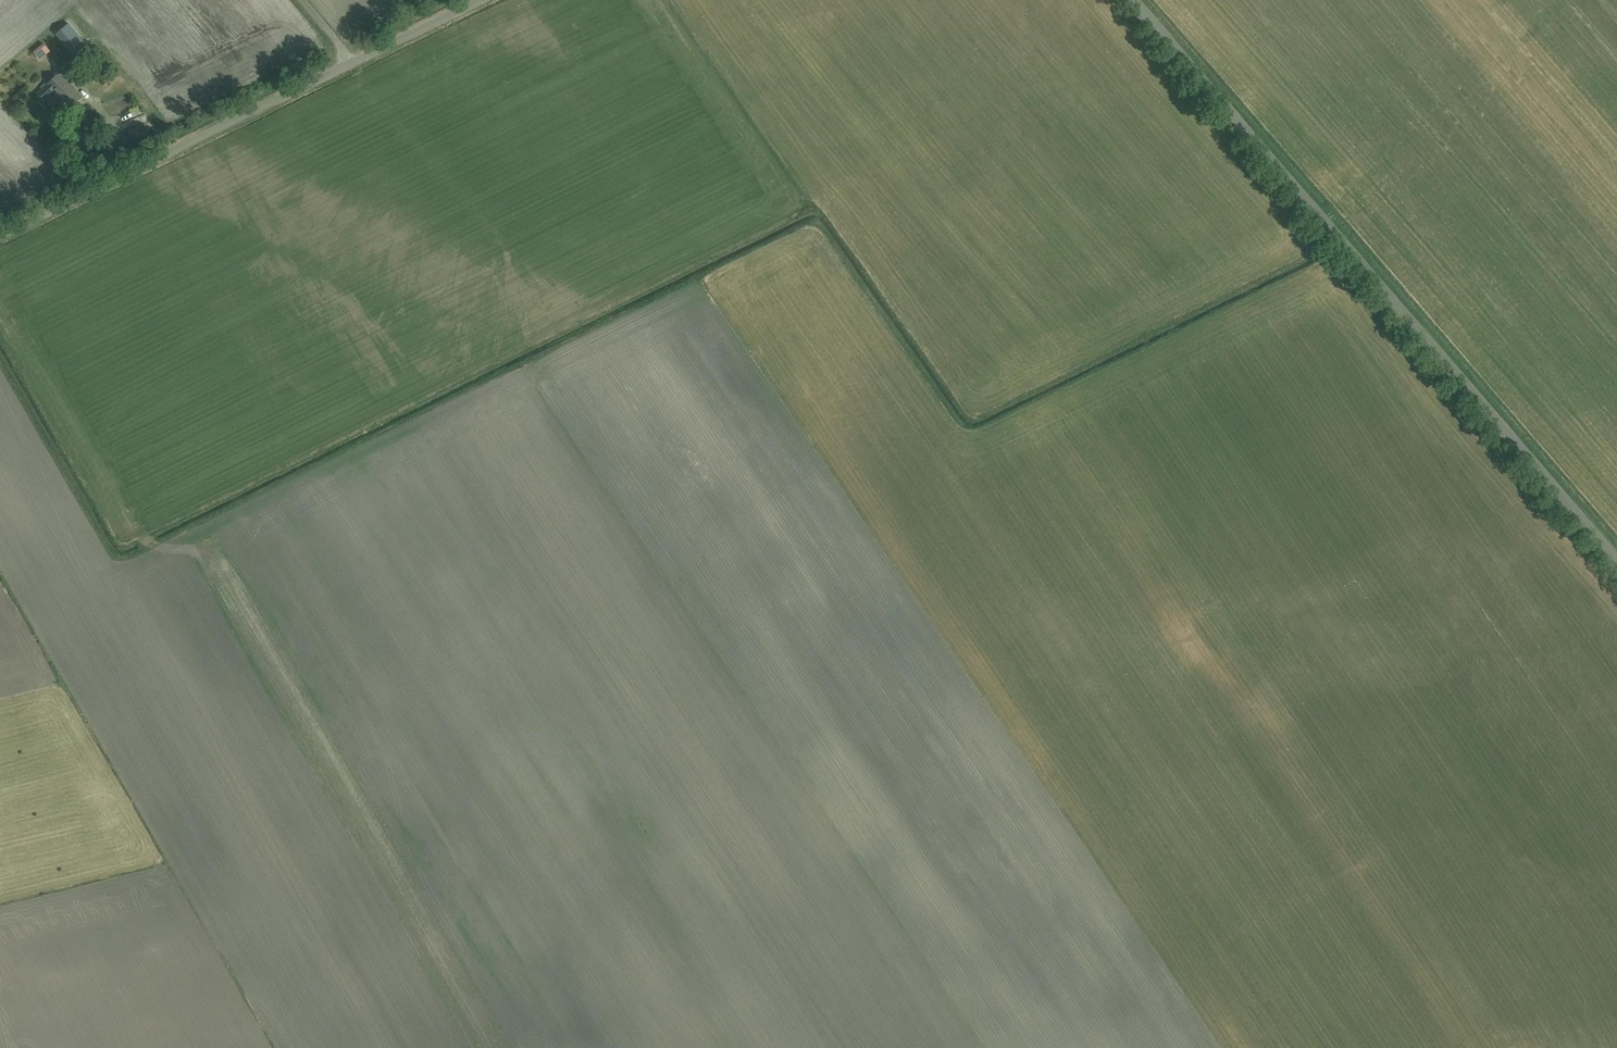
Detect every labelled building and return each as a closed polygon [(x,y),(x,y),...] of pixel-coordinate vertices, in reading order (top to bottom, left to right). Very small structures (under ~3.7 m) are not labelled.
[(68,23),(58,32),(71,49),(82,40),(80,37),(68,23)] [(69,109),(82,97),(74,88),(73,88),(59,73),(37,93),(44,101),(53,92),(61,100),(60,100),(69,109)] [(132,139),(147,132),(143,124),(129,131),(132,139)]
